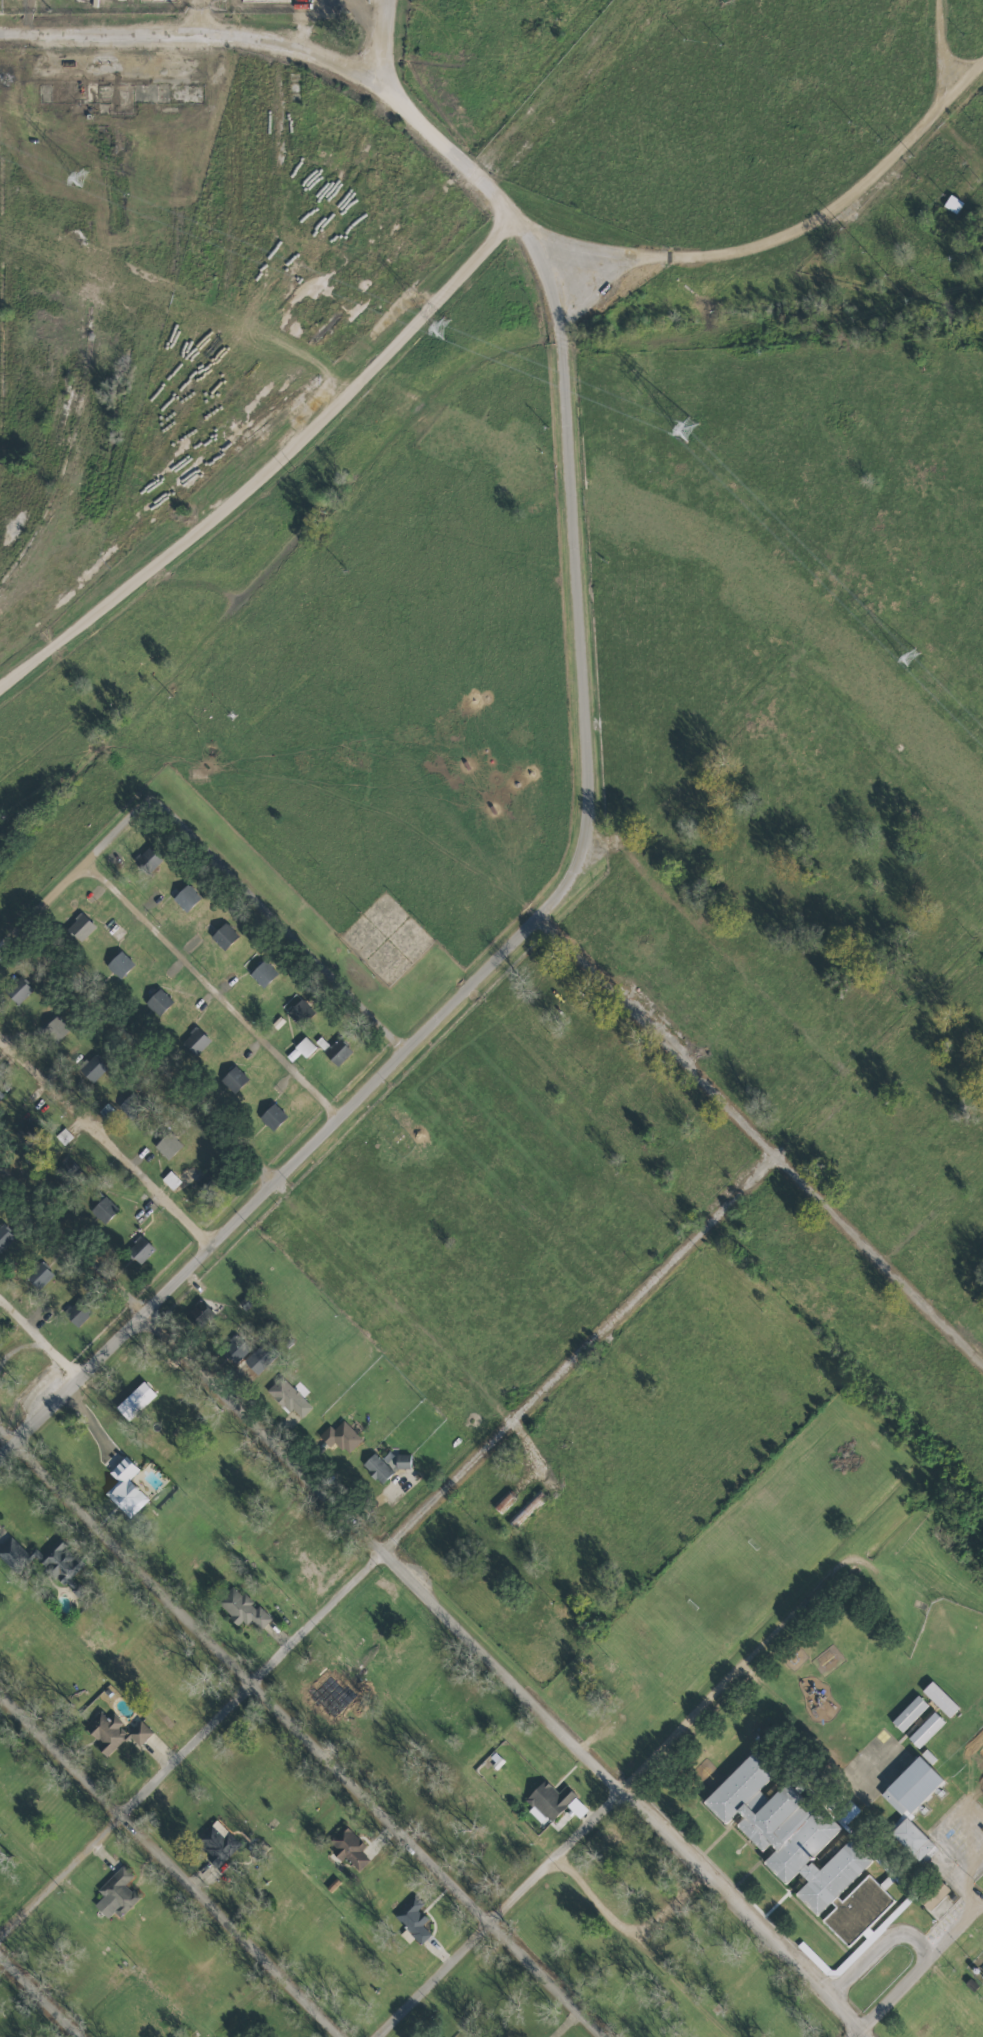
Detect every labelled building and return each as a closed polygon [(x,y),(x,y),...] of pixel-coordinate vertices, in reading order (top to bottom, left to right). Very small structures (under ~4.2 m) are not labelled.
[(956,214),(962,202),(948,195),(942,207),(956,214)] [(161,859),(148,845),(132,860),(145,874),(161,859)] [(200,897),(187,883),(171,897),(184,911),(200,897)] [(94,926),(80,912),(65,928),(79,942),(94,926)] [(224,950),(238,935),(224,922),(209,937),(224,950)] [(133,964),(120,950),(105,964),(118,978),(133,964)] [(277,973),(263,959),(248,974),(261,988),(277,973)] [(32,990),(20,977),(4,992),(16,1004),(32,990)] [(144,1003),(158,1016),(172,1001),(158,988),(144,1003)] [(285,1010),(294,1024),(312,1012),(303,999),(285,1010)] [(54,1043),(69,1030),(57,1014),(41,1028),(54,1043)] [(180,1043),(194,1057),(209,1040),(195,1027),(180,1043)] [(323,1052),(329,1047),(320,1036),(314,1042),(323,1052)] [(285,1055),(290,1061),(300,1053),(304,1058),(315,1048),(305,1037),(285,1055)] [(336,1066),(351,1051),(338,1038),(323,1054),(336,1066)] [(88,1085),(106,1069),(93,1055),(75,1071),(88,1085)] [(219,1080),(233,1093),(247,1078),(233,1065),(219,1080)] [(127,1118),(144,1107),(133,1092),(117,1103),(127,1118)] [(286,1116),(272,1102),(258,1118),(272,1131),(286,1116)] [(39,1138),(31,1121),(14,1129),(22,1146),(39,1138)] [(181,1145),(167,1131),(152,1146),(167,1160),(181,1145)] [(180,1182),(169,1170),(160,1179),(171,1190),(180,1182)] [(88,1211),(102,1224),(117,1208),(103,1195),(88,1211)] [(14,1235),(0,1222),(0,1223),(0,1251),(14,1235)] [(153,1248),(140,1238),(127,1255),(140,1265),(153,1248)] [(36,1289),(52,1275),(40,1262),(24,1276),(36,1289)] [(89,1313),(76,1301),(63,1315),(76,1327),(89,1313)] [(189,1312),(202,1326),(213,1316),(201,1301),(189,1312)] [(274,1356),(260,1343),(242,1363),(256,1376),(274,1356)] [(298,1421),(311,1407),(280,1376),(266,1391),(298,1421)] [(155,1395),(142,1381),(114,1407),(127,1421),(155,1395)] [(361,1439),(341,1421),(333,1430),(328,1425),(318,1437),(329,1447),(334,1442),(347,1455),(361,1439)] [(360,1466),(380,1485),(392,1472),(373,1453),(360,1466)] [(395,1469),(409,1468),(409,1454),(395,1455),(395,1469)] [(107,1472),(116,1482),(104,1493),(128,1518),(147,1500),(128,1480),(138,1471),(124,1456),(107,1472)] [(514,1498),(506,1491),(491,1506),(499,1514),(514,1498)] [(506,1521),(512,1527),(545,1502),(538,1494),(515,1512),(515,1514),(506,1521)] [(41,1555),(33,1548),(28,1554),(9,1537),(0,1546),(0,1559),(17,1574),(33,1556),(65,1584),(83,1564),(56,1539),(41,1555)] [(260,1630),(270,1620),(242,1593),(240,1595),(231,1586),(215,1603),(239,1627),(248,1618),(260,1630)] [(105,1758),(126,1736),(138,1747),(152,1733),(139,1720),(125,1734),(118,1727),(122,1723),(112,1713),(107,1718),(99,1710),(82,1727),(99,1743),(95,1748),(105,1758)] [(935,1760),(926,1749),(921,1753),(929,1765),(935,1760)] [(845,1823),(757,1791),(775,1773),(752,1751),(701,1803),(724,1825),(735,1813),(741,1819),(734,1826),(761,1852),(767,1846),(774,1850),(761,1863),(784,1885),(796,1873),(805,1882),(792,1895),(815,1917),(828,1904),(834,1907),(820,1921),(847,1947),(892,1900),(866,1875),(841,1901),(835,1898),(871,1861),(849,1838),(817,1871),(813,1867),(805,1864),(845,1823)] [(487,1759),(497,1769),(504,1761),(494,1752),(487,1759)] [(943,1781),(918,1756),(879,1795),(901,1817),(887,1831),(921,1865),(937,1849),(905,1818),(943,1781)] [(540,1823),(545,1817),(551,1822),(575,1796),(565,1786),(558,1793),(543,1780),(524,1800),(531,1807),(528,1811),(540,1823)] [(832,1817),(843,1827),(858,1810),(847,1800),(832,1817)] [(205,1859),(216,1869),(239,1844),(214,1820),(195,1841),(210,1854),(205,1859)] [(369,1860),(359,1851),(365,1846),(342,1825),(328,1841),(335,1848),(330,1853),(339,1862),(343,1858),(358,1871),(369,1860)] [(106,1919),(113,1912),(119,1918),(139,1898),(125,1885),(133,1876),(121,1865),(96,1891),(102,1896),(93,1906),(106,1919)] [(948,1891),(936,1878),(915,1899),(927,1912),(948,1891)] [(421,1944),(430,1934),(422,1926),(428,1920),(417,1910),(422,1904),(413,1895),(393,1917),(421,1944)]
